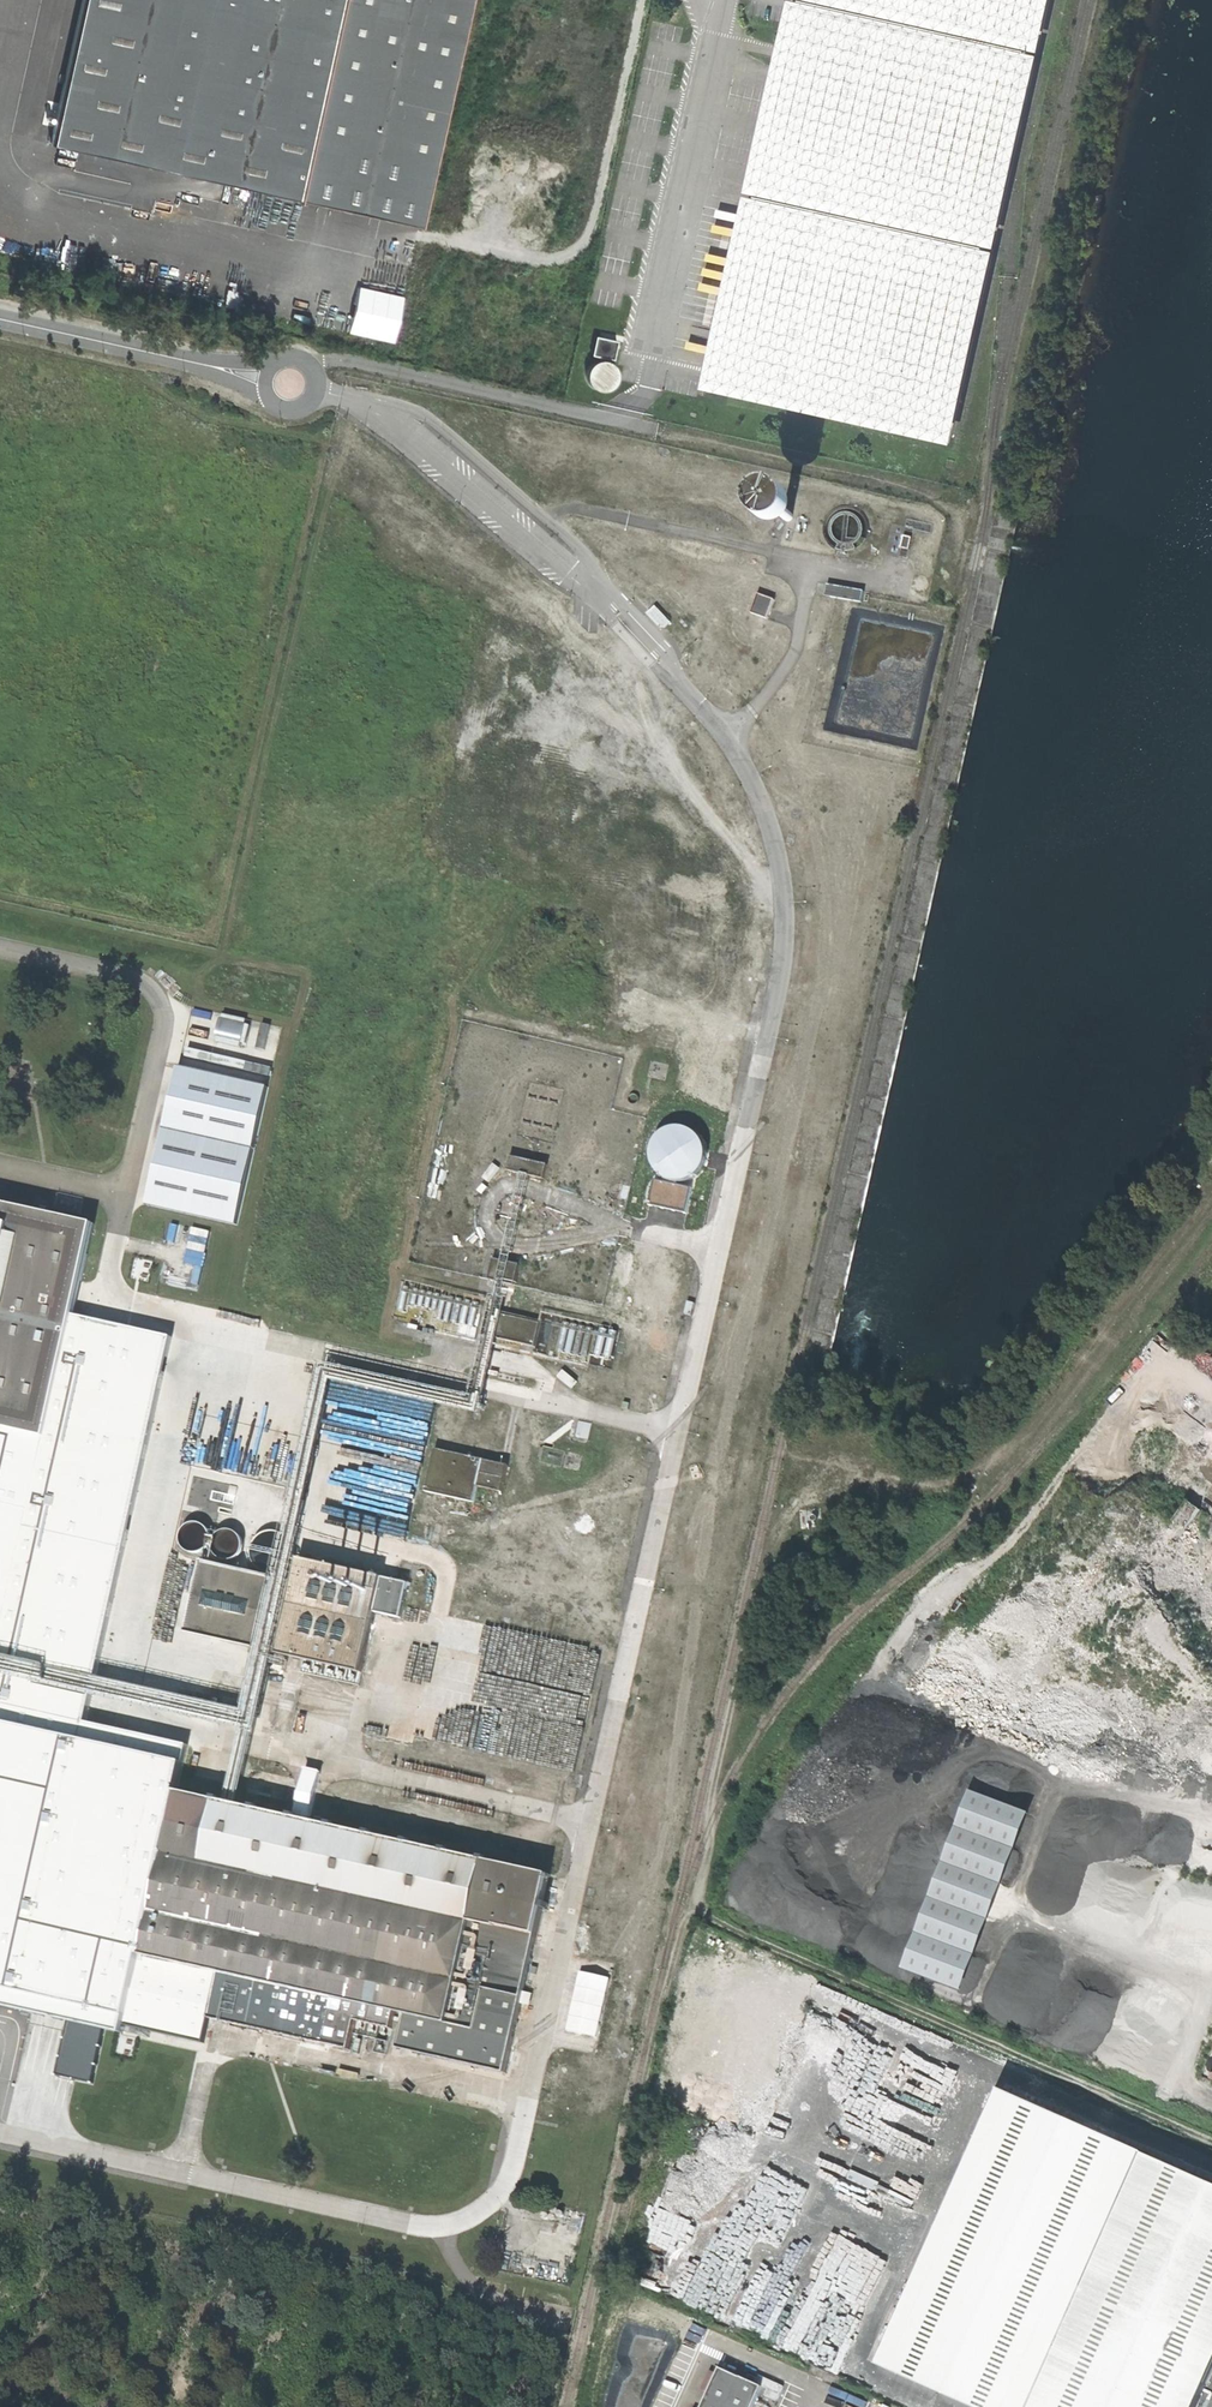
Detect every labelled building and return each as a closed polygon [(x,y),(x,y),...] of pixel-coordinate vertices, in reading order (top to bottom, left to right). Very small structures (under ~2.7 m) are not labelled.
[(54,143),(421,225),(470,0),(86,0),(54,143)] [(954,443),(1052,0),(803,0),(800,9),(797,44),(800,45),(768,188),(722,391),(954,443)] [(592,354),(615,359),(619,340),(596,335),(592,354)] [(614,366),(608,361),(600,360),(595,362),(590,367),(587,373),(588,381),(592,386),(598,389),(606,389),(612,386),(616,380),(616,371),(614,366)] [(836,546),(847,548),(857,545),(865,538),(868,530),(869,522),(866,513),(860,506),(854,502),(844,500),(835,503),(827,509),(823,517),(822,528),(824,535),(829,541),(836,546)] [(900,542),(908,544),(911,534),(902,532),(900,542)] [(824,592),(859,599),(862,588),(826,580),(824,592)] [(772,597),(756,591),(748,610),(765,617),(772,597)] [(223,1012),(217,1040),(243,1045),(249,1017),(223,1012)] [(181,1064),(148,1203),(238,1224),(271,1085),(181,1064)] [(506,1168),(542,1175),(546,1159),(509,1151),(506,1168)] [(612,1195),(619,1197),(624,1177),(616,1175),(612,1195)] [(77,1314),(99,1217),(0,1195),(0,1646),(77,1314)] [(193,1227),(185,1261),(202,1265),(210,1230),(193,1227)] [(486,1276),(511,1282),(516,1263),(491,1257),(486,1276)] [(478,1330),(527,1341),(532,1319),(483,1308),(478,1330)] [(77,1314),(0,1646),(0,1704),(1,1705),(86,1724),(173,1335),(77,1314)] [(302,1448),(319,1452),(326,1424),(309,1420),(302,1448)] [(341,1461),(349,1459),(353,1455),(357,1449),(357,1441),(354,1435),(349,1431),(340,1429),(334,1430),(328,1435),(325,1443),(325,1450),(329,1456),(335,1460),(341,1461)] [(373,1470),(381,1467),(385,1464),(389,1457),(389,1450),(386,1443),(381,1439),(372,1437),(366,1439),(360,1444),(357,1451),(358,1459),(361,1464),(367,1468),(373,1470)] [(408,1476),(416,1473),(420,1470),(423,1463),(423,1456),(420,1449),(415,1445),(406,1443),(400,1445),(394,1450),(391,1457),(392,1465),(395,1470),(401,1474),(408,1476)] [(432,1446),(423,1488),(468,1499),(472,1482),(499,1487),(504,1462),(432,1446)] [(201,1549),(207,1545),(210,1537),(210,1530),(205,1523),(198,1519),(191,1520),(184,1524),(180,1530),(180,1537),(181,1542),(186,1547),(193,1550),(201,1549)] [(232,1555),(239,1550),(242,1543),(242,1536),(237,1528),(230,1525),(223,1525),(216,1529),(212,1535),(211,1543),(213,1547),(217,1552),(225,1556),(232,1555)] [(265,1566),(273,1568),(280,1566),(287,1560),(290,1553),(290,1544),(287,1537),(282,1533),(273,1530),(266,1531),(259,1534),(254,1541),(253,1549),(254,1556),(259,1563),(265,1566)] [(292,1578),(201,1558),(186,1628),(301,1655),(298,1667),(358,1681),(361,1667),(359,1667),(373,1607),(399,1613),(407,1577),(344,1563),(345,1558),(327,1554),(326,1559),(297,1552),(292,1578)] [(120,2031),(185,1746),(86,1724),(1,1705),(0,1710),(0,2003),(120,2031)] [(975,1990),(1038,1809),(978,1788),(915,1970),(975,1990)] [(498,1923),(536,1931),(550,1873),(178,1789),(123,2022),(205,2040),(210,2014),(350,2044),(356,2016),(391,2024),(394,2007),(474,2024),(498,1923)] [(568,2029),(599,2035),(611,1975),(580,1969),(568,2029)] [(1211,2404),(1211,2180),(1144,2150),(1029,2406),(1211,2406),(1211,2404)] [(761,2384),(753,2380),(756,2375),(748,2371),(746,2376),(719,2364),(700,2406),(750,2406),(761,2384)]
